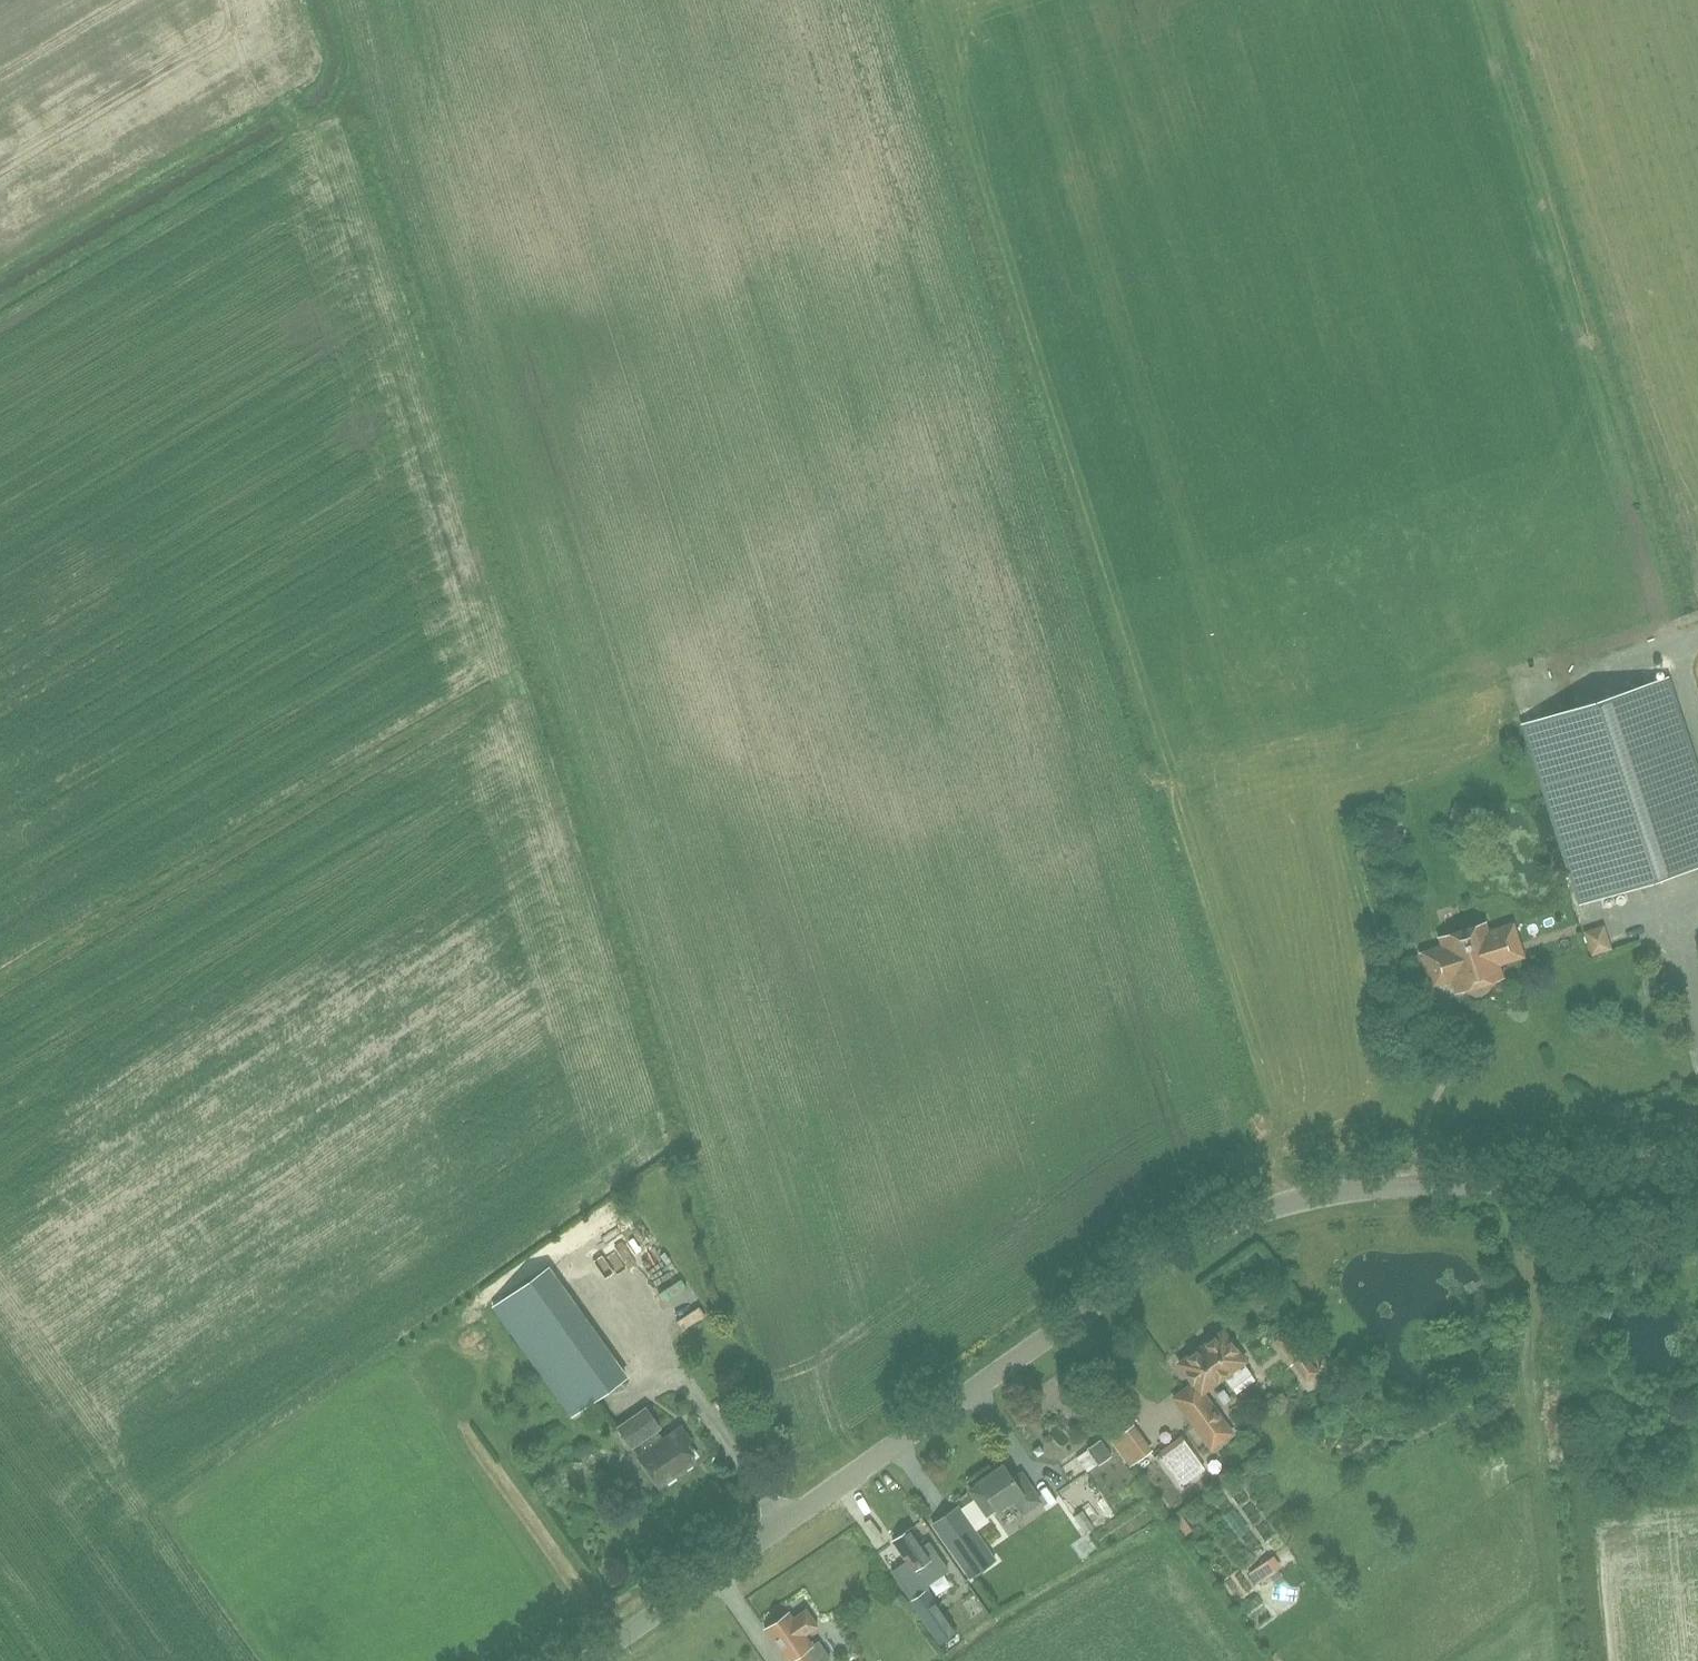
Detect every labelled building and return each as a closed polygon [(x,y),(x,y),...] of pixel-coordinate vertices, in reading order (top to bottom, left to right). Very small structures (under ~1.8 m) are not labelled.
[(1667,676),(1524,722),(1581,900),(1697,863),(1697,773),(1667,676)] [(1501,974),(1494,950),(1503,947),(1497,927),(1487,930),(1484,921),(1440,936),(1443,944),(1421,951),(1432,982),(1453,976),(1457,988),(1474,983),(1472,979),(1483,975),(1484,980),(1501,974)] [(1594,939),(1598,957),(1619,953),(1614,934),(1594,939)] [(572,1415),(626,1376),(548,1268),(494,1307),(572,1415)] [(1233,1383),(1252,1369),(1245,1360),(1246,1358),(1225,1329),(1182,1361),(1196,1381),(1177,1396),(1214,1446),(1234,1431),(1204,1390),(1226,1374),(1233,1383)] [(1309,1376),(1318,1369),(1294,1338),(1285,1344),(1309,1376)] [(663,1438),(657,1430),(661,1427),(647,1407),(617,1427),(632,1448),(633,1447),(639,1455),(638,1456),(660,1487),(696,1462),(683,1443),(690,1438),(681,1425),(663,1438)] [(1130,1468),(1153,1451),(1134,1424),(1111,1441),(1130,1468)] [(1194,1453),(1182,1436),(1160,1451),(1172,1468),(1194,1453)] [(1023,1474),(1015,1479),(1005,1465),(980,1482),(982,1484),(973,1491),(989,1514),(998,1507),(1000,1509),(1015,1498),(1025,1512),(1042,1500),(1023,1474)] [(1062,1549),(1095,1534),(1085,1513),(1099,1507),(1094,1497),(1048,1518),(1062,1549)] [(957,1506),(933,1522),(971,1577),(995,1560),(957,1506)] [(1219,1531),(1237,1549),(1252,1533),(1235,1516),(1219,1531)] [(893,1573),(912,1600),(928,1589),(925,1585),(948,1569),(929,1543),(924,1546),(912,1529),(894,1541),(908,1562),(893,1573)] [(1283,1554),(1268,1565),(1278,1578),(1293,1567),(1283,1554)] [(958,1632),(928,1589),(912,1600),(909,1602),(939,1644),(958,1632)] [(806,1609),(793,1618),(789,1612),(765,1629),(787,1660),(789,1660),(792,1659),(794,1660),(810,1660),(803,1651),(812,1645),(805,1635),(818,1626),(806,1609)]
